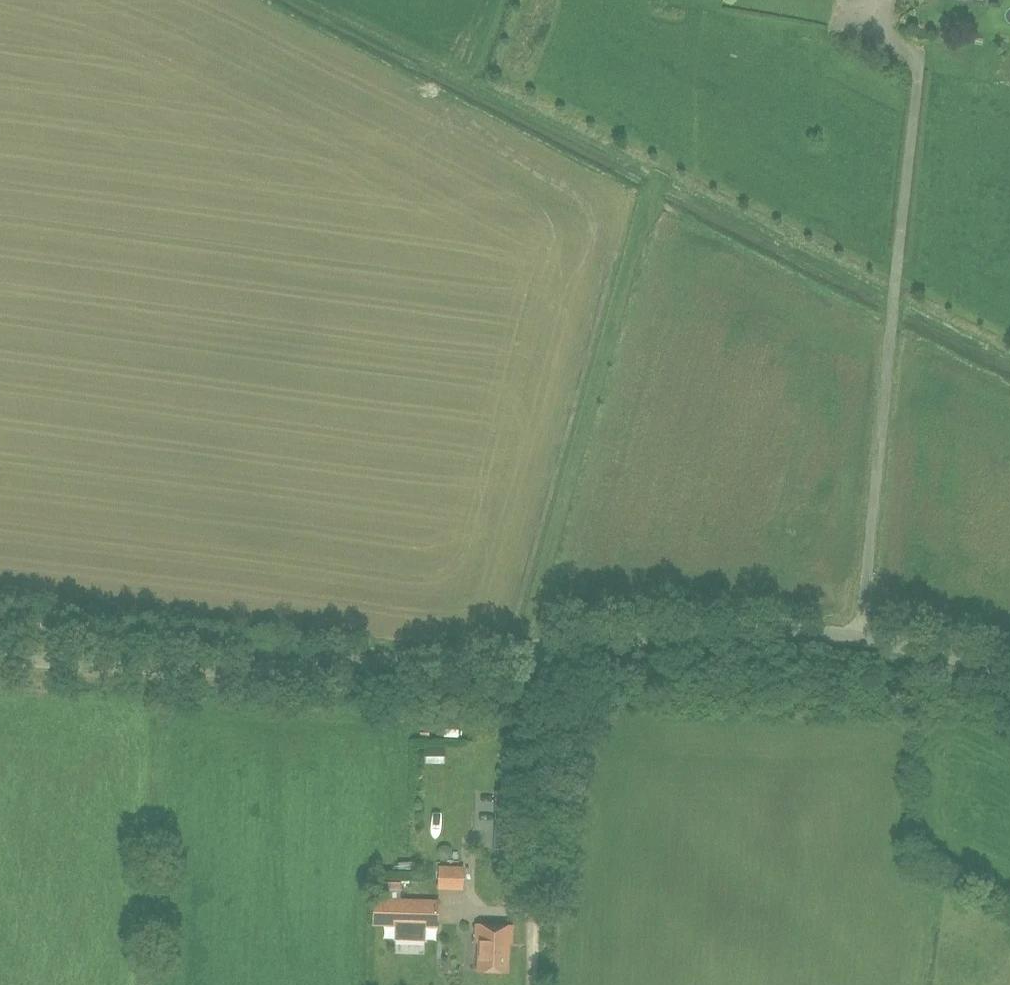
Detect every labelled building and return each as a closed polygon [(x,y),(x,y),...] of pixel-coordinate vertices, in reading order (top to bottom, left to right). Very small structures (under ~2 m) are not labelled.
[(439,867),(438,887),(462,887),(463,867),(439,867)] [(438,905),(386,903),(374,903),(373,927),(437,929),(438,905)] [(479,971),(508,972),(509,943),(512,943),(512,926),(477,925),(476,942),(480,942),(479,971)]
